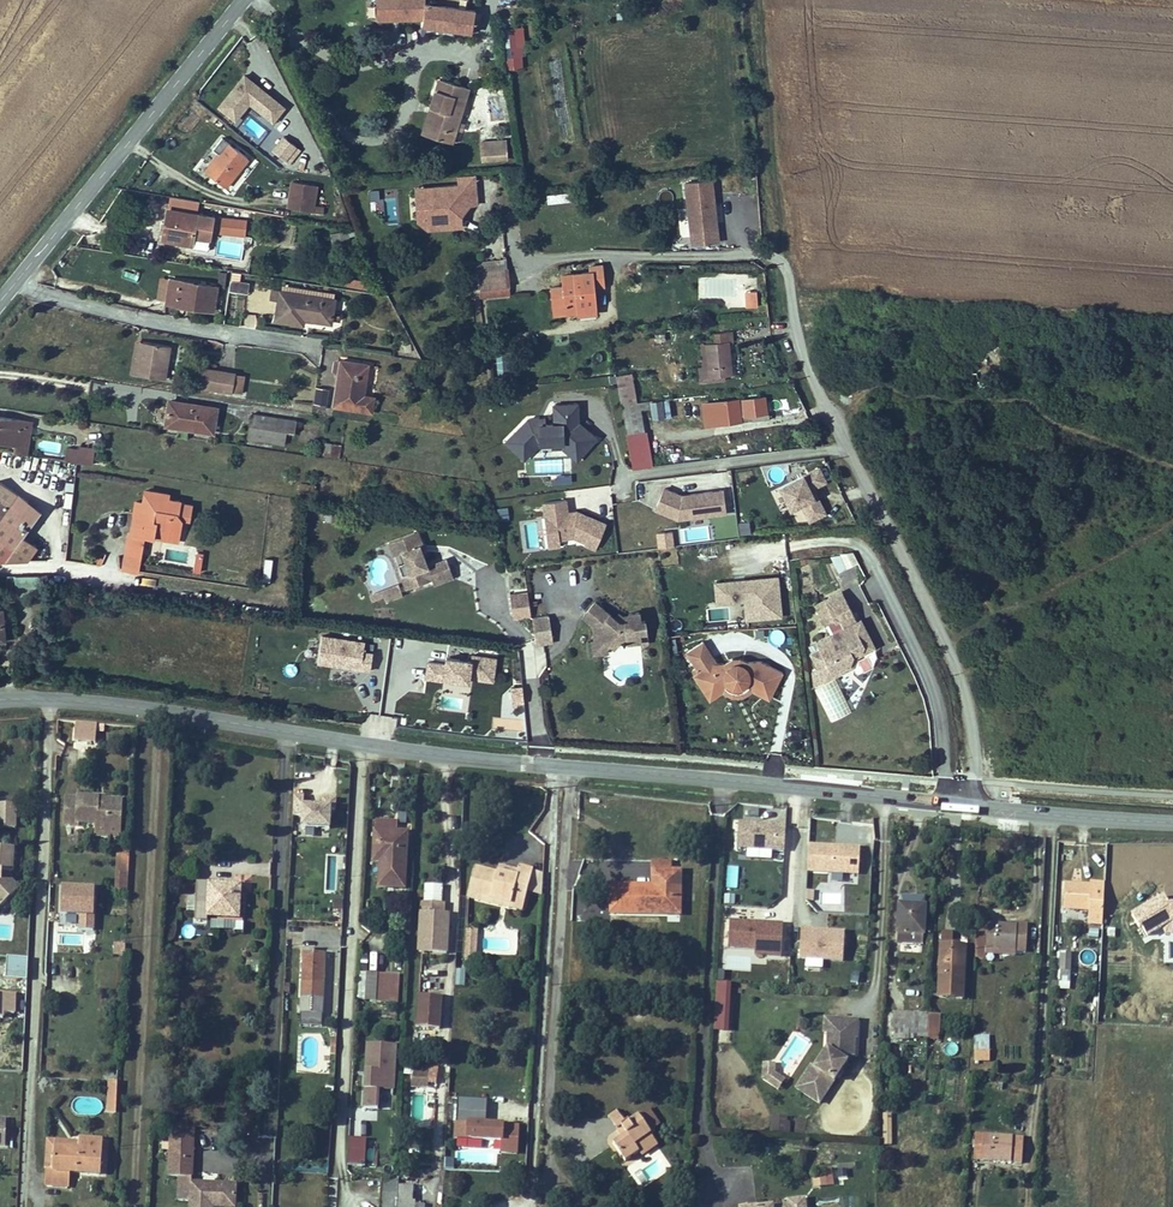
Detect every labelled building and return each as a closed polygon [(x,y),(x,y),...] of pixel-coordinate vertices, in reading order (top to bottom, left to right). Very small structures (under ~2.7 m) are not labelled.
[(476,12),(477,6),(437,0),(378,0),(379,20),(424,19),(423,24),(473,31),(474,27),(480,28),(482,13),(476,12)] [(523,26),(502,28),(504,56),(525,55),(523,26)] [(286,103),(245,71),(218,106),(237,120),(250,103),(272,121),(286,103)] [(433,105),(440,107),(432,132),(454,140),(472,85),(443,75),(433,105)] [(432,132),(440,107),(433,105),(425,130),(432,132)] [(281,134),(270,147),(289,162),(299,149),(281,134)] [(231,183),(253,154),(232,138),(201,178),(213,187),(215,184),(224,192),(231,183)] [(508,161),(507,139),(480,140),(481,162),(508,161)] [(464,213),(462,192),(480,190),(478,171),(460,172),(461,182),(436,184),(437,197),(427,198),(423,204),(425,223),(431,229),(465,225),(464,213)] [(327,209),(328,200),(316,198),(319,179),(298,175),(296,177),(293,198),(292,203),(327,209)] [(710,178),(683,181),(691,243),(718,240),(710,178)] [(437,197),(436,184),(417,186),(421,220),(425,223),(423,204),(427,198),(437,197)] [(378,189),(370,189),(370,199),(379,199),(378,189)] [(481,202),(480,190),(462,192),(464,213),(473,203),(481,202)] [(574,190),(548,193),(549,203),(575,200),(574,190)] [(196,197),(167,192),(165,209),(193,213),(196,197)] [(171,237),(171,244),(188,247),(190,234),(193,213),(165,209),(162,223),(161,235),(171,237)] [(193,213),(190,234),(197,235),(198,230),(208,231),(210,216),(193,213)] [(248,218),(222,215),(220,233),(246,236),(248,218)] [(152,242),(171,244),(171,237),(161,235),(162,223),(155,222),(152,242)] [(206,249),(208,231),(198,230),(197,235),(190,234),(188,247),(206,249)] [(349,230),(330,233),(332,244),(351,241),(349,230)] [(505,260),(463,263),(463,272),(471,272),(471,278),(476,278),(477,290),(508,287),(507,269),(505,269),(505,260)] [(595,278),(603,277),(601,262),(589,263),(589,270),(564,273),(565,284),(568,310),(579,309),(580,313),(597,311),(595,278)] [(124,267),(121,277),(137,282),(140,273),(124,267)] [(240,278),(242,270),(232,268),(228,286),(252,290),(253,281),(240,278)] [(214,307),(218,282),(171,275),(168,299),(214,307)] [(347,277),(346,286),(368,288),(369,279),(347,277)] [(280,285),(335,294),(336,288),(283,279),(281,280),(280,285)] [(568,310),(565,284),(553,285),(556,311),(568,310)] [(336,294),(335,294),(280,285),(275,285),(274,295),(279,296),(277,317),(304,322),(306,316),(333,320),(336,294)] [(509,296),(508,287),(477,290),(478,299),(509,296)] [(756,297),(755,288),(745,289),(746,298),(756,297)] [(598,289),(600,308),(607,307),(606,289),(598,289)] [(551,326),(553,339),(566,338),(565,325),(551,326)] [(707,373),(719,371),(730,370),(726,338),(731,337),(730,326),(704,329),(705,334),(694,335),(698,364),(698,365),(705,364),(707,373)] [(143,357),(146,333),(138,333),(132,367),(137,369),(138,356),(143,357)] [(172,338),(146,333),(143,357),(138,356),(137,369),(168,373),(172,338)] [(340,365),(342,350),(338,349),(335,349),(333,364),(340,365)] [(368,355),(342,350),(340,365),(336,398),(375,404),(377,388),(365,385),(368,355)] [(239,386),(242,367),(206,360),(204,380),(239,386)] [(719,379),(719,371),(707,373),(705,364),(698,365),(698,364),(691,366),(694,382),(719,379)] [(242,367),(239,386),(248,387),(251,368),(242,367)] [(624,400),(635,398),(632,380),(621,381),(624,400)] [(318,388),(317,402),(326,403),(327,389),(318,388)] [(756,418),(775,415),(774,403),(769,404),(767,390),(706,398),(708,419),(742,414),(742,407),(754,405),(756,418)] [(220,429),(223,403),(172,395),(169,421),(220,429)] [(650,405),(660,404),(659,395),(649,396),(650,405)] [(641,407),(650,405),(649,396),(635,398),(624,400),(629,429),(643,427),(641,407)] [(553,403),(553,419),(545,419),(545,415),(530,415),(505,440),(522,457),(537,442),(545,442),(551,442),(551,447),(562,446),(576,459),(597,436),(578,418),(577,402),(553,403)] [(283,429),(286,413),(257,409),(254,432),(282,436),(283,429)] [(305,415),(286,413),(283,429),(302,432),(305,415)] [(21,417),(0,414),(0,437),(17,439),(21,417)] [(16,450),(27,452),(33,419),(21,417),(17,439),(16,450)] [(647,431),(628,434),(632,467),(652,464),(647,431)] [(339,456),(341,443),(324,441),(323,455),(339,456)] [(68,459),(81,461),(84,447),(70,445),(68,459)] [(81,461),(96,463),(98,449),(84,447),(81,461)] [(802,471),(778,483),(798,522),(809,520),(826,512),(817,494),(814,495),(811,489),(826,481),(818,464),(802,471)] [(26,555),(35,542),(21,531),(39,506),(0,478),(0,554),(26,555)] [(291,493),(292,483),(282,481),(280,491),(291,493)] [(66,482),(65,506),(72,506),(73,482),(66,482)] [(180,538),(183,516),(190,517),(192,502),(186,501),(187,496),(175,494),(176,490),(146,485),(145,498),(137,497),(133,530),(129,530),(126,549),(124,567),(142,569),(147,534),(158,535),(180,538)] [(653,508),(676,517),(726,511),(723,488),(680,492),(662,485),(653,508)] [(780,509),(787,505),(778,487),(771,491),(780,509)] [(595,547),(596,545),(606,521),(576,509),(568,509),(566,498),(542,501),(543,512),(546,538),(547,546),(560,544),(559,537),(574,535),(585,540),(584,543),(595,547)] [(507,505),(497,507),(499,520),(509,518),(507,505)] [(749,520),(738,522),(739,534),(750,533),(749,520)] [(671,529),(655,532),(657,547),(673,545),(671,529)] [(418,532),(389,542),(393,555),(402,553),(409,574),(400,577),(405,590),(430,581),(432,586),(452,580),(446,561),(427,568),(422,554),(421,549),(424,548),(418,532)] [(831,555),(836,571),(857,563),(852,548),(831,555)] [(205,551),(197,550),(195,567),(203,568),(205,551)] [(777,574),(713,580),(715,604),(743,601),(745,616),(781,612),(777,574)] [(376,602),(402,591),(398,581),(372,593),(376,602)] [(531,612),(526,588),(509,592),(513,615),(531,612)] [(839,591),(814,604),(824,625),(835,619),(840,628),(814,642),(817,648),(808,653),(816,669),(820,677),(847,663),(851,653),(860,648),(862,642),(870,638),(860,618),(854,621),(839,591)] [(593,619),(605,603),(598,598),(585,613),(593,619)] [(643,616),(642,608),(631,609),(631,612),(632,616),(623,617),(618,614),(613,610),(605,603),(593,619),(595,621),(597,637),(607,635),(612,639),(616,643),(624,633),(629,633),(630,638),(643,636),(643,634),(649,632),(647,616),(643,616)] [(626,613),(621,609),(618,614),(623,617),(632,616),(631,612),(626,613)] [(550,641),(548,613),(532,615),(535,642),(550,641)] [(323,633),(319,661),(372,668),(374,650),(364,649),(366,639),(323,633)] [(607,635),(597,637),(594,637),(596,649),(605,648),(612,639),(607,635)] [(870,638),(862,642),(860,648),(851,653),(847,663),(820,677),(822,681),(851,667),(855,656),(875,646),(870,638)] [(715,661),(703,642),(686,654),(698,672),(691,676),(705,696),(724,684),(727,686),(730,688),(732,689),(735,689),(738,688),(742,687),(744,685),(746,683),(770,695),(781,673),(758,661),(747,662),(747,666),(722,667),(722,663),(715,664),(715,661)] [(473,656),(448,654),(447,662),(429,660),(427,677),(445,679),(445,675),(471,678),(471,676),(496,678),(498,654),(473,651),(473,656)] [(729,659),(722,663),(722,667),(747,666),(747,662),(738,658),(729,659)] [(820,677),(816,669),(809,672),(811,687),(822,681),(820,677)] [(724,684),(705,696),(708,701),(721,692),(724,694),(727,696),(731,697),(734,697),(737,697),(741,696),(744,695),(747,693),(750,691),(767,699),(770,695),(746,683),(744,685),(742,687),(738,688),(735,689),(732,689),(730,688),(727,686),(724,684)] [(99,724),(75,722),(74,741),(97,742),(99,724)] [(185,745),(186,734),(172,732),(172,744),(185,745)] [(305,814),(304,824),(332,825),(333,808),(337,808),(338,798),(324,797),(323,803),(305,802),(305,794),(296,794),(295,813),(305,814)] [(92,822),(94,797),(79,796),(78,802),(66,802),(65,825),(76,825),(78,821),(92,822)] [(112,827),(113,807),(101,806),(101,797),(94,797),(92,822),(96,823),(96,827),(112,827)] [(113,807),(113,798),(101,797),(101,806),(113,807)] [(121,807),(122,798),(113,798),(113,807),(121,807)] [(0,804),(0,825),(17,825),(17,805),(0,804)] [(120,828),(121,807),(113,807),(112,827),(120,828)] [(394,821),(374,820),(374,830),(394,831),(394,821)] [(780,824),(736,821),(734,845),(778,848),(780,824)] [(407,883),(409,832),(394,831),(374,830),(373,830),(371,860),(377,861),(376,881),(407,883)] [(861,845),(810,842),(809,866),(859,870),(861,845)] [(0,846),(0,906),(20,888),(13,880),(3,879),(3,870),(13,870),(15,847),(0,846)] [(662,867),(669,867),(670,857),(652,856),(651,882),(651,885),(661,885),(662,867)] [(131,861),(118,859),(115,888),(128,889),(131,861)] [(520,869),(520,870),(518,876),(500,871),(479,865),(471,890),(514,902),(512,906),(523,909),(533,873),(520,869)] [(518,876),(520,870),(502,865),(500,871),(518,876)] [(681,867),(669,867),(662,867),(661,885),(651,885),(651,882),(611,880),(610,909),(680,912),(681,867)] [(241,915),(243,882),(200,880),(199,900),(211,900),(211,914),(241,915)] [(1087,923),(1100,923),(1102,882),(1088,881),(1088,884),(1065,883),(1063,908),(1087,909),(1087,923)] [(65,884),(64,911),(82,913),(81,927),(96,928),(98,886),(65,884)] [(813,899),(814,890),(806,889),(806,899),(813,899)] [(512,906),(514,902),(471,890),(470,895),(512,907),(512,906)] [(1163,893),(1130,912),(1145,937),(1162,926),(1165,930),(1172,930),(1172,901),(1167,901),(1163,893)] [(735,895),(724,894),(724,904),(734,904),(735,895)] [(922,944),(924,897),(900,895),(897,943),(922,944)] [(449,951),(450,929),(448,929),(449,914),(444,914),(444,906),(424,905),(423,950),(449,951)] [(985,923),(985,911),(975,911),(975,922),(985,923)] [(211,928),(233,928),(233,919),(211,919),(211,928)] [(783,923),(730,919),(728,943),(755,945),(755,954),(780,956),(783,923)] [(985,923),(975,922),(973,947),(1018,950),(1019,933),(1020,924),(985,923)] [(1027,924),(1020,924),(1019,933),(1018,950),(1025,950),(1027,924)] [(0,925),(0,936),(9,936),(10,925),(0,925)] [(844,932),(804,930),(803,954),(843,956),(844,932)] [(954,931),(942,930),(942,943),(953,944),(954,931)] [(80,936),(61,935),(61,943),(80,943),(80,936)] [(476,936),(467,936),(466,954),(475,954),(476,936)] [(113,953),(124,954),(124,944),(114,943),(113,953)] [(966,944),(953,944),(942,943),(939,993),(964,994),(966,944)] [(301,1011),(324,1012),(327,952),(317,952),(317,948),(304,947),(301,1011)] [(1069,989),(1071,952),(1060,951),(1058,989),(1069,989)] [(466,984),(466,968),(456,968),(456,984),(466,984)] [(359,1000),(369,1000),(370,972),(360,971),(359,1000)] [(369,1000),(398,1001),(399,973),(370,972),(369,1000)] [(731,983),(716,982),(714,1029),(729,1030),(731,983)] [(0,994),(0,1017),(7,1017),(7,1013),(16,1013),(16,994),(0,994)] [(441,1027),(443,995),(422,994),(420,1026),(441,1027)] [(881,1023),(893,1024),(893,1010),(882,1009),(881,1023)] [(928,1025),(928,1012),(893,1010),(893,1024),(908,1024),(918,1025),(928,1025)] [(940,1013),(928,1012),(928,1025),(927,1030),(939,1031),(940,1013)] [(838,1018),(827,1017),(826,1031),(830,1031),(836,1032),(838,1018)] [(859,1019),(838,1018),(836,1032),(830,1031),(829,1047),(817,1066),(813,1064),(798,1087),(821,1102),(852,1054),(852,1048),(856,1049),(856,1037),(858,1037),(859,1019)] [(918,1033),(918,1025),(908,1024),(908,1032),(918,1033)] [(989,1036),(975,1035),(974,1051),(988,1052),(989,1036)] [(380,1086),(395,1086),(397,1045),(369,1044),(367,1105),(379,1105),(380,1086)] [(783,1078),(773,1072),(774,1063),(763,1062),(762,1077),(768,1081),(778,1087),(783,1078)] [(428,1079),(429,1067),(412,1065),(411,1077),(428,1079)] [(118,1082),(109,1082),(109,1113),(117,1113),(118,1082)] [(488,1097),(456,1096),(454,1136),(502,1138),(520,1139),(521,1123),(487,1121),(488,1097)] [(649,1108),(639,1115),(649,1130),(659,1123),(649,1108)] [(622,1128),(628,1123),(620,1111),(609,1118),(623,1140),(628,1136),(622,1128)] [(891,1145),(891,1112),(882,1112),(882,1145),(891,1145)] [(639,1115),(628,1123),(622,1128),(628,1136),(623,1140),(617,1144),(630,1161),(642,1153),(638,1147),(653,1136),(639,1115)] [(787,1115),(772,1115),(772,1132),(789,1132),(790,1121),(787,1121),(787,1115)] [(170,1175),(182,1176),(194,1177),(198,1129),(172,1127),(170,1175)] [(1008,1160),(1010,1134),(977,1131),(976,1158),(1008,1160)] [(1026,1135),(1010,1134),(1008,1160),(1024,1161),(1026,1135)] [(364,1137),(349,1136),(349,1160),(363,1161),(364,1137)] [(502,1138),(500,1153),(519,1155),(520,1139),(502,1138)] [(79,1150),(55,1149),(54,1172),(48,1171),(47,1186),(69,1187),(70,1173),(102,1174),(104,1140),(80,1139),(80,1142),(79,1150)] [(49,1141),(48,1171),(54,1172),(55,1149),(79,1150),(80,1142),(49,1141)] [(831,1166),(813,1168),(815,1187),(834,1185),(831,1166)] [(401,1175),(382,1174),(381,1206),(399,1206),(400,1184),(401,1175)] [(206,1184),(194,1183),(194,1177),(182,1176),(180,1200),(192,1201),(192,1206),(215,1206),(219,1206),(237,1206),(238,1186),(216,1184),(215,1189),(206,1188),(206,1184)] [(399,1206),(425,1206),(425,1201),(413,1201),(414,1185),(400,1184),(399,1206)] [(805,1199),(788,1201),(789,1205),(775,1206),(806,1206),(805,1199)]
